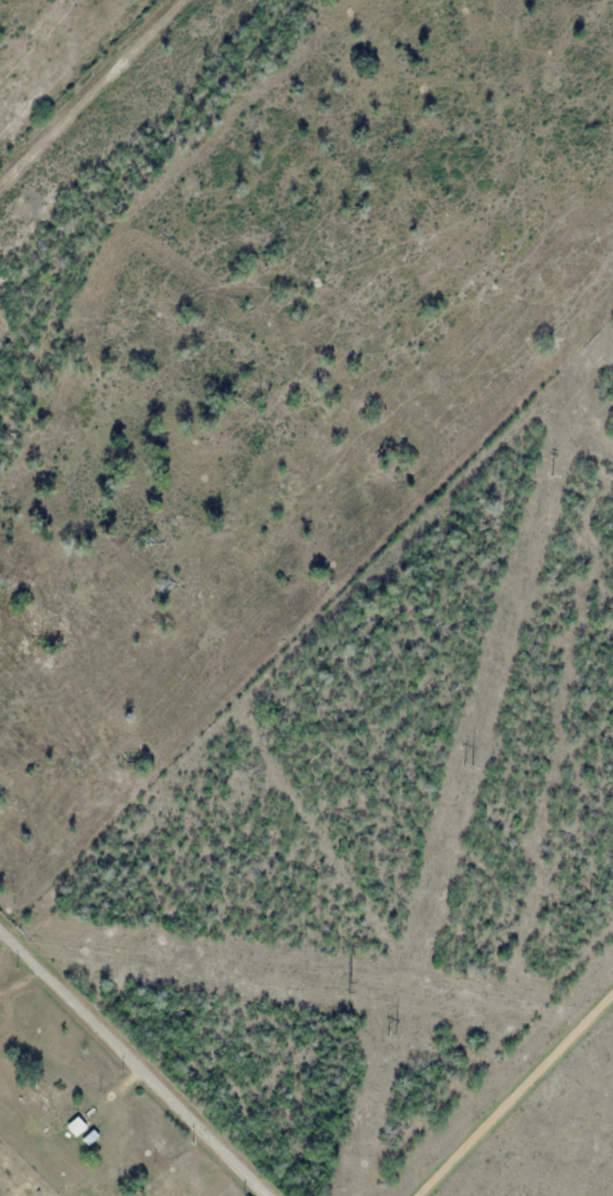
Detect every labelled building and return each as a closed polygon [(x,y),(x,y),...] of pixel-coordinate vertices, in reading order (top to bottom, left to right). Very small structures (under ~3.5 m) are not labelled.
[(66,1127),(75,1137),(87,1127),(77,1116),(69,1123),(39,1088),(23,1102),(54,1137),(66,1127)]
